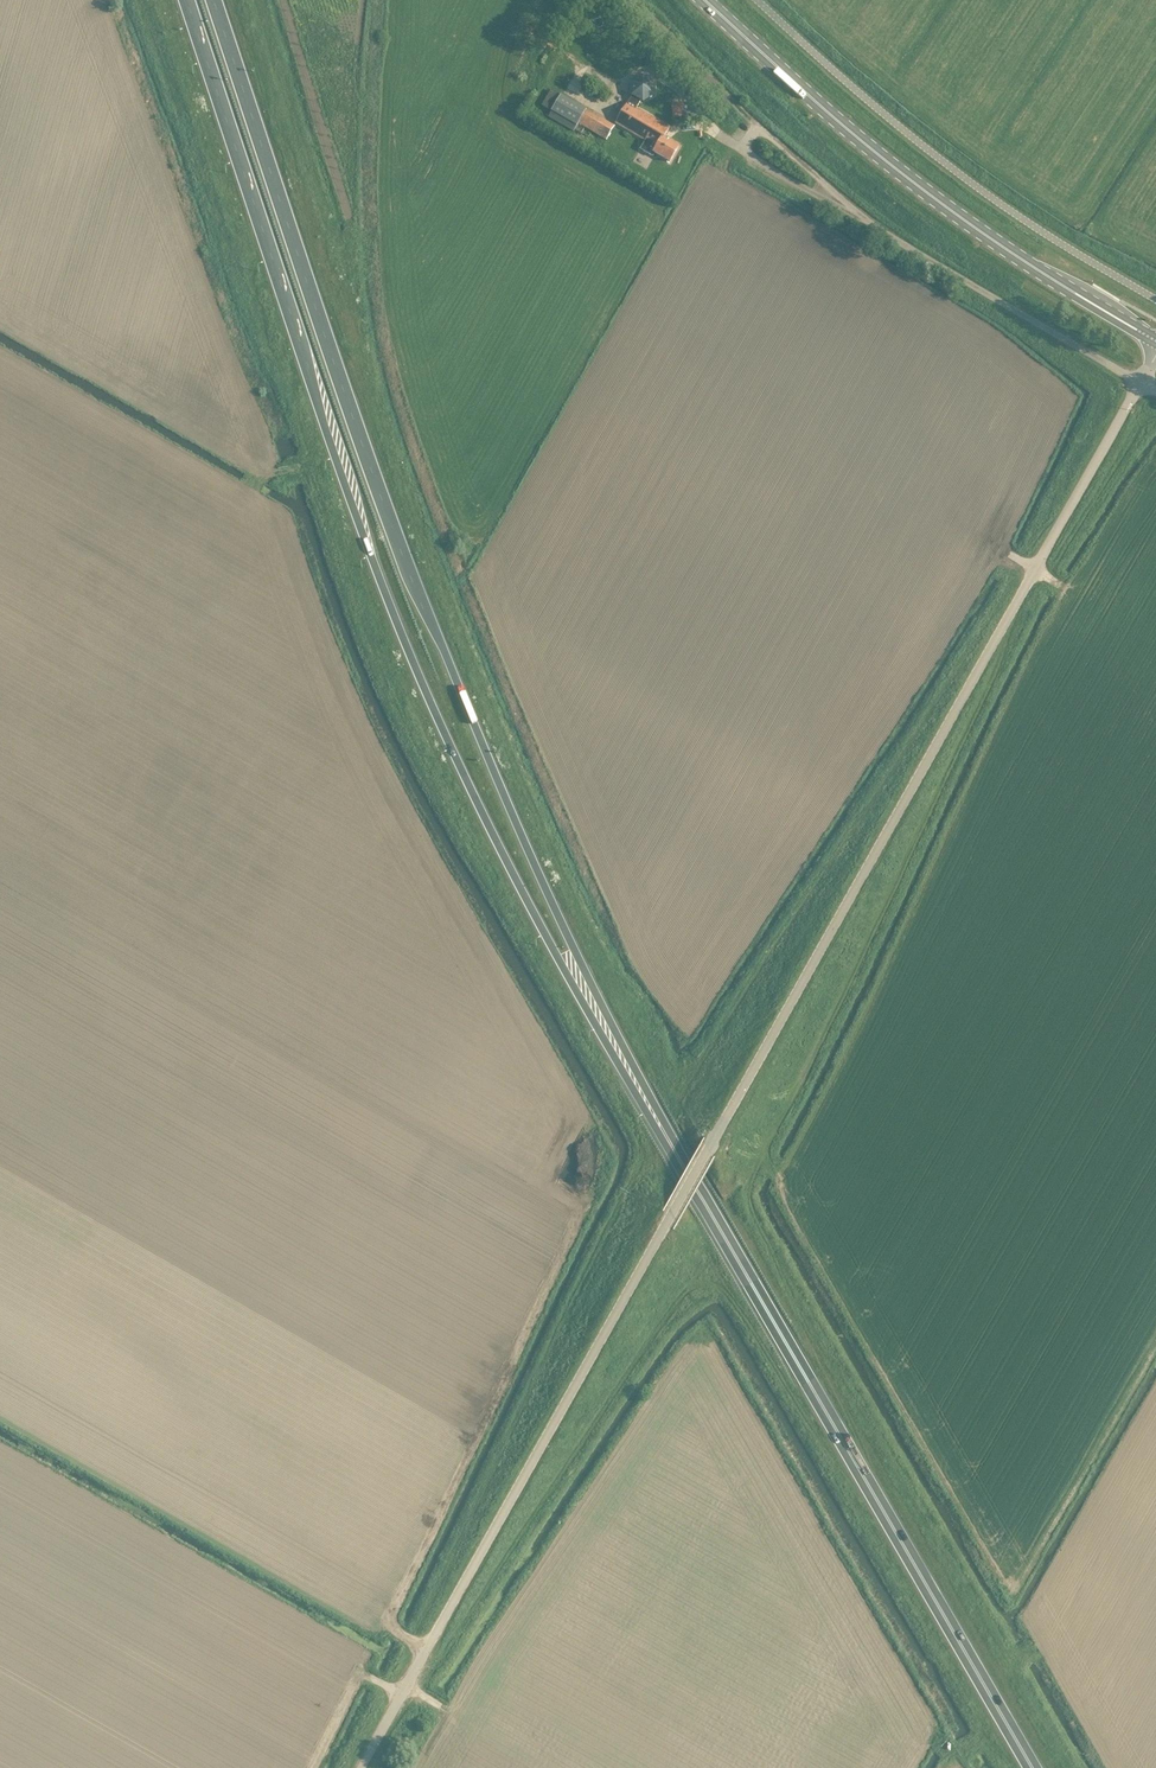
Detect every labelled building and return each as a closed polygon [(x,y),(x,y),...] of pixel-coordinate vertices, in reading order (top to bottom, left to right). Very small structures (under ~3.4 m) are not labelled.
[(627,101),(635,106),(639,98),(642,100),(653,93),(653,81),(642,74),(631,81),(631,93),(627,101)] [(550,89),(542,104),(576,124),(570,134),(591,145),(596,137),(601,140),(603,136),(605,138),(613,124),(559,93),(559,94),(550,89)] [(627,101),(626,101),(614,121),(645,139),(641,148),(651,154),(653,151),(668,160),(678,144),(662,135),(668,125),(635,106),(627,101)]
